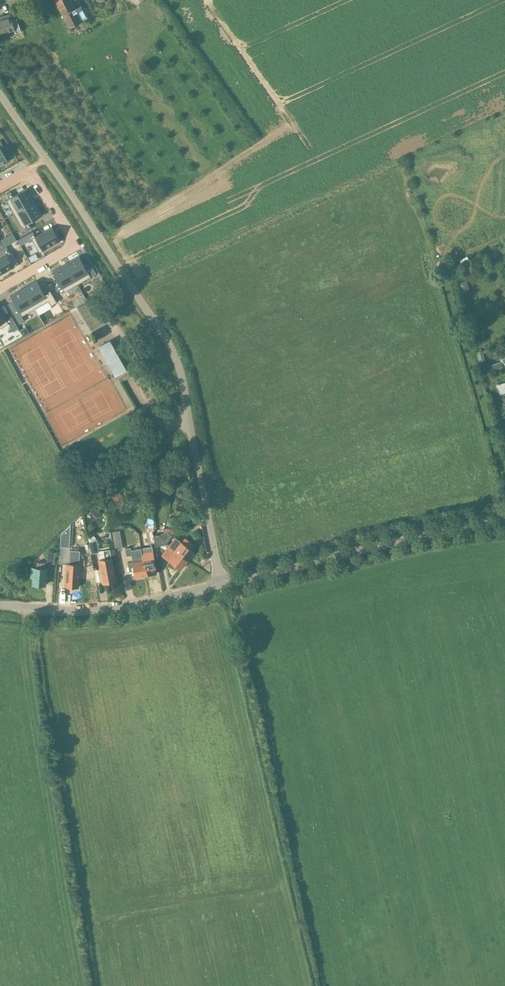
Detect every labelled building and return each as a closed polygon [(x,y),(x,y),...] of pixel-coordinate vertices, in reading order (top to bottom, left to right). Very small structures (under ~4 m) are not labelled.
[(69,28),(82,21),(82,20),(86,18),(80,7),(76,9),(72,3),(77,0),(76,0),(55,0),(69,28)] [(15,30),(10,14),(0,17),(0,34),(15,30)] [(0,193),(0,204),(6,200),(14,213),(34,202),(27,188),(17,194),(12,186),(0,193)] [(34,202),(14,213),(22,227),(25,225),(28,230),(32,228),(29,223),(42,215),(34,202)] [(33,231),(18,239),(21,245),(32,239),(40,252),(43,250),(43,251),(60,241),(52,227),(36,236),(33,231)] [(14,267),(17,265),(7,246),(2,248),(5,253),(0,256),(0,275),(14,267)] [(80,256),(66,263),(78,284),(91,276),(89,273),(95,270),(92,266),(87,269),(80,256)] [(66,263),(52,271),(60,284),(55,287),(57,292),(62,289),(64,292),(78,284),(66,263)] [(37,280),(24,288),(35,308),(48,301),(51,305),(57,302),(50,290),(45,293),(37,280)] [(24,288),(10,295),(13,300),(18,308),(12,311),(19,323),(25,320),(22,316),(35,308),(24,288)] [(9,323),(13,331),(19,328),(14,320),(12,316),(7,319),(0,307),(0,328),(9,323)] [(29,332),(26,326),(20,330),(23,336),(29,332)] [(116,375),(127,369),(110,339),(99,346),(116,375)] [(497,352),(501,361),(485,366),(487,372),(503,367),(503,365),(504,364),(504,349),(497,352)] [(480,365),(486,363),(483,350),(476,351),(480,365)] [(500,394),(504,392),(504,381),(497,384),(500,394)] [(120,491),(111,494),(115,503),(124,500),(120,491)] [(94,505),(89,510),(95,515),(100,510),(96,507),(95,506),(94,505)] [(168,518),(166,524),(173,526),(175,520),(168,518)] [(60,545),(60,546),(70,547),(70,541),(71,523),(61,533),(60,545)] [(120,528),(113,529),(114,538),(121,537),(120,528)] [(167,544),(166,543),(172,535),(168,531),(162,533),(165,542),(167,544)] [(156,546),(167,544),(165,542),(162,533),(154,535),(156,546)] [(195,543),(186,537),(182,542),(175,537),(169,546),(188,560),(194,552),(190,549),(195,543)] [(99,551),(97,540),(89,541),(89,542),(90,546),(91,553),(98,552),(99,559),(103,582),(116,580),(110,548),(103,549),(103,551),(99,551)] [(181,569),(188,560),(169,546),(162,555),(181,569)] [(130,547),(126,548),(127,555),(131,554),(133,562),(128,562),(130,571),(134,570),(135,577),(146,575),(142,552),(141,548),(131,549),(130,547)] [(67,564),(65,586),(79,587),(80,564),(79,564),(80,549),(70,549),(69,563),(67,563),(67,564)] [(152,550),(142,552),(146,575),(156,573),(152,550)] [(55,563),(55,552),(48,551),(47,563),(55,563)] [(32,567),(31,577),(33,577),(33,584),(46,584),(47,568),(45,568),(36,568),(32,567)]
